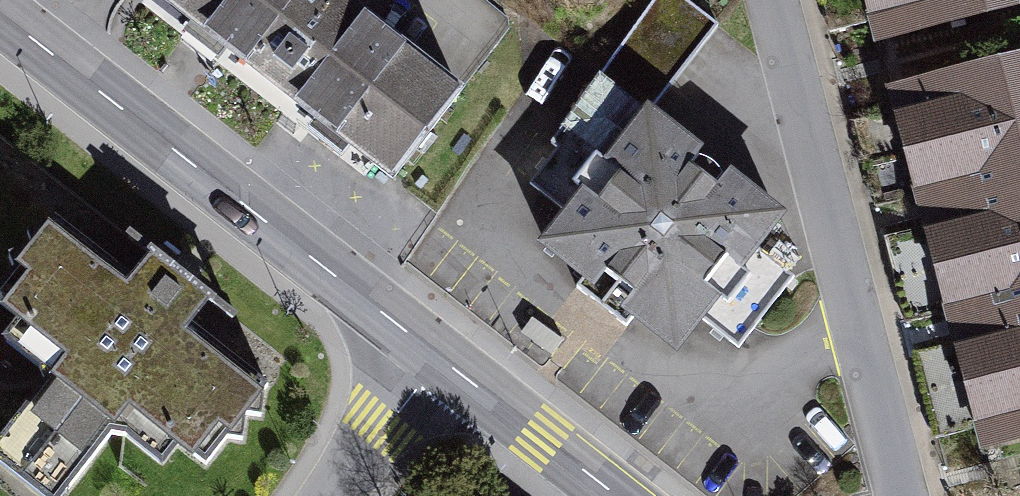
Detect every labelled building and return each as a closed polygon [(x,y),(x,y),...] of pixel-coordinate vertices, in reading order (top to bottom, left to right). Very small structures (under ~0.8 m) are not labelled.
[(319,0),(146,0),(139,8),(389,201),(460,109),(319,0)] [(698,317),(738,347),(793,276),(754,246),(777,215),(727,176),(718,187),(689,165),(698,153),(648,114),(717,24),(686,0),(656,0),(548,141),(557,148),(530,184),(569,214),(698,317)] [(891,33),(1012,1),(1012,0),(882,0),(891,33)] [(906,87),(921,146),(1019,121),(1019,58),(906,87)] [(921,146),(936,205),(1019,183),(1019,121),(921,146)] [(936,205),(952,264),(1019,246),(1019,183),(936,205)] [(698,317),(569,214),(546,244),(586,275),(576,288),(626,326),(635,314),(676,346),(698,317)] [(39,241),(0,292),(0,325),(64,374),(22,429),(85,477),(115,438),(192,495),(193,495),(263,404),(177,339),(195,315),(143,276),(122,304),(39,241)] [(952,264),(967,322),(1019,309),(1019,246),(952,264)] [(967,322),(982,381),(1019,371),(1019,309),(967,322)] [(982,381),(998,440),(1019,434),(1019,371),(982,381)]
